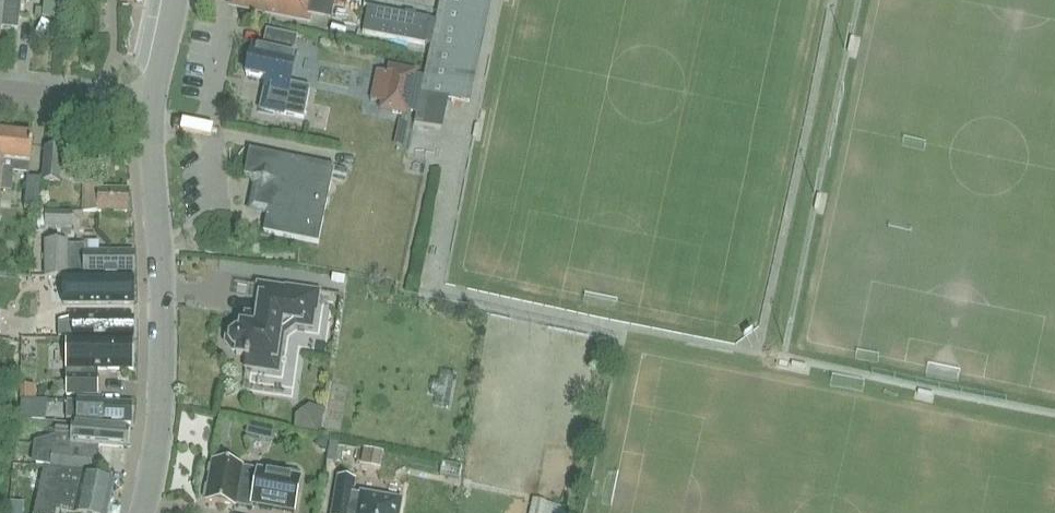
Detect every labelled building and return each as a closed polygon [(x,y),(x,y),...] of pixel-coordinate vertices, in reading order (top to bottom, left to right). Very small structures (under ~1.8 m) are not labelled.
[(16,31),(20,0),(0,0),(0,29),(16,31)] [(232,0),(235,1),(234,7),(243,9),(307,21),(311,0),(232,0)] [(430,19),(368,7),(362,33),(425,46),(430,19)] [(303,121),(310,89),(289,85),(295,56),(294,56),(298,39),(268,32),(264,49),(253,47),(246,77),(275,83),(274,92),(265,90),(261,112),(303,121)] [(409,117),(418,71),(388,65),(387,73),(377,71),(371,101),(381,104),(379,112),(409,117)] [(419,94),(413,124),(441,130),(447,100),(419,94)] [(5,136),(0,180),(0,194),(1,194),(1,191),(12,192),(14,174),(27,176),(31,139),(5,136)] [(64,149),(44,147),(41,182),(60,184),(64,149)] [(257,186),(254,202),(254,205),(254,207),(255,209),(257,210),(260,211),(267,213),(263,234),(318,246),(334,169),(249,151),(243,176),(252,178),(257,186)] [(40,180),(27,179),(24,210),(37,212),(40,180)] [(128,213),(128,191),(97,191),(97,185),(83,185),(83,213),(128,213)] [(73,212),(46,212),(45,229),(72,229),(73,212)] [(83,277),(83,254),(85,254),(84,245),(69,246),(69,243),(45,242),(45,279),(84,279),(83,277)] [(132,254),(85,254),(83,254),(83,277),(133,276),(132,254)] [(133,306),(133,281),(63,281),(63,306),(133,306)] [(286,290),(260,286),(259,286),(258,287),(258,288),(254,316),(246,315),(244,326),(240,326),(240,329),(235,328),(227,334),(226,344),(232,351),(237,352),(236,356),(245,357),(244,361),(246,361),(242,388),(244,388),(247,366),(271,370),(272,370),(273,369),(274,368),(274,367),(276,351),(281,352),(284,332),(295,324),(312,326),(314,311),(316,311),(318,294),(340,297),(341,296),(286,288),(286,290)] [(72,337),(133,337),(133,318),(72,318),(72,337)] [(133,370),(133,341),(66,341),(66,370),(66,396),(97,396),(97,370),(133,370)] [(67,403),(66,420),(85,421),(101,421),(101,424),(131,425),(131,405),(80,404),(67,403)] [(325,409),(309,406),(294,417),(293,432),(320,436),(325,409)] [(51,450),(49,469),(95,473),(97,455),(97,446),(126,448),(128,429),(71,425),(70,429),(57,428),(56,450),(51,450)] [(339,443),(330,442),(327,461),(335,463),(339,443)] [(384,452),(364,448),(361,466),(381,469),(384,452)] [(241,468),(212,463),(204,502),(234,507),(248,509),(249,505),(292,512),(293,512),(299,479),(256,471),(255,472),(241,470),(241,468)] [(33,512),(54,512),(54,511),(62,512),(107,512),(113,483),(82,476),(83,472),(43,468),(33,512)] [(354,482),(337,479),(331,512),(399,512),(401,501),(359,494),(359,496),(352,495),(354,482)] [(565,499),(539,495),(536,512),(563,512),(565,499)]
